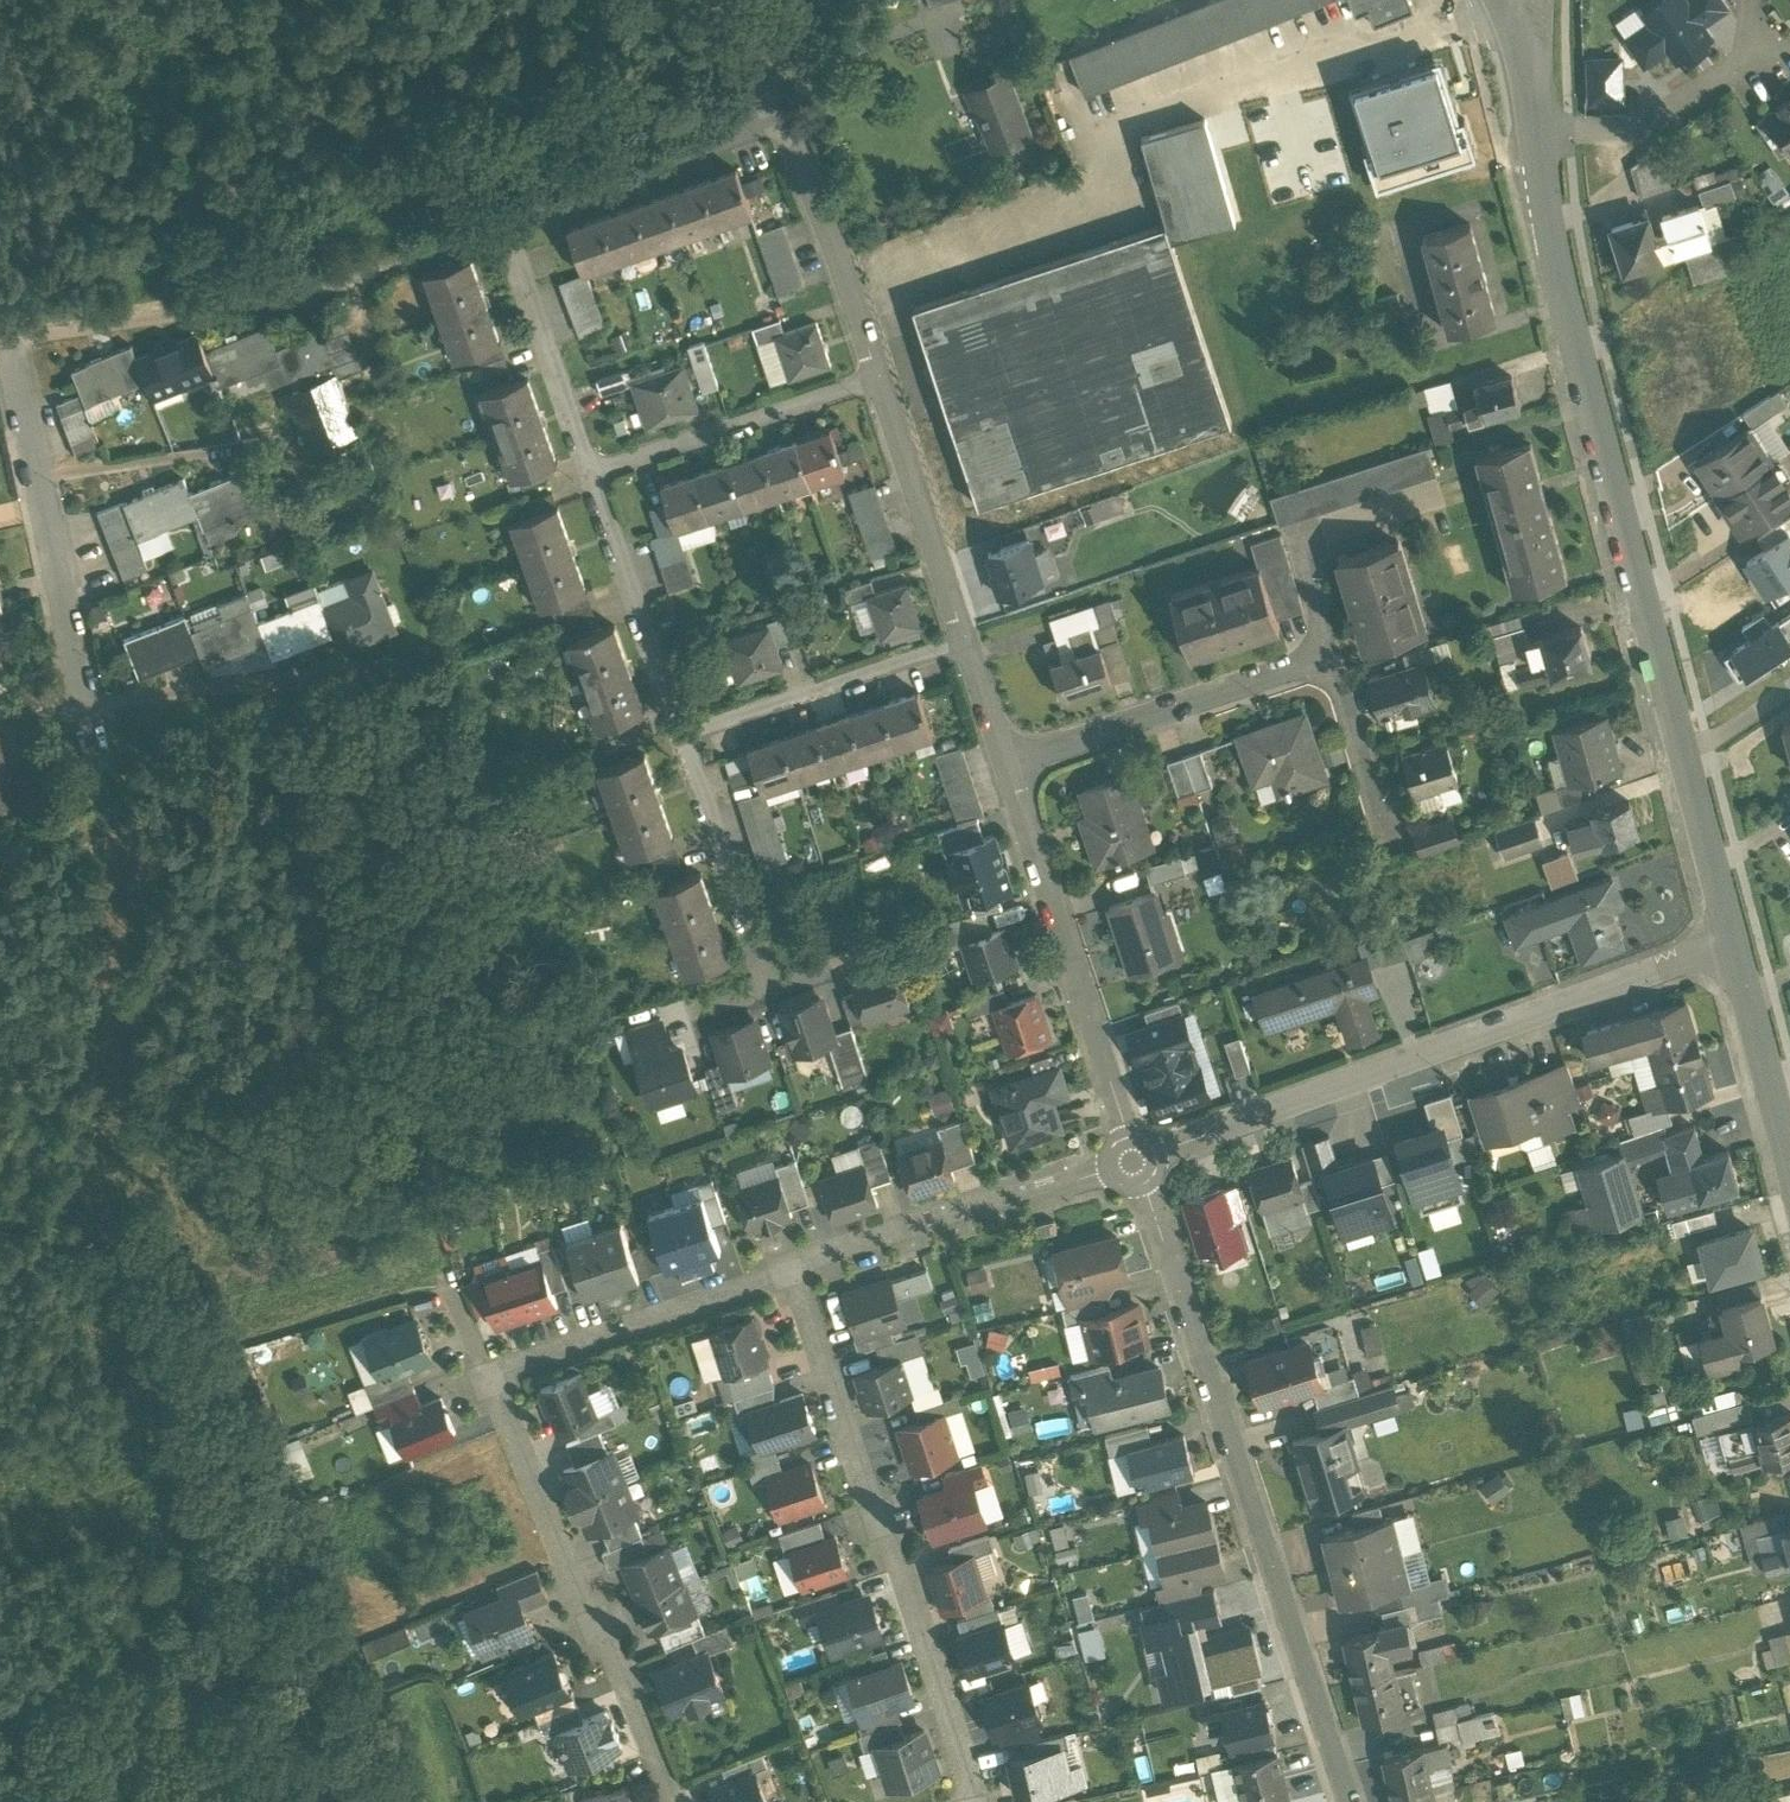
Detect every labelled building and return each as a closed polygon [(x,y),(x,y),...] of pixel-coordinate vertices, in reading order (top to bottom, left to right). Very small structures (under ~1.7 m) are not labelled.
[(1070,57),(1085,95),(1325,0),(1215,0),(1070,57)] [(1357,15),(1369,11),(1375,26),(1414,11),(1410,0),(1350,0),(1357,15)] [(1627,39),(1645,64),(1669,47),(1677,59),(1684,54),(1688,60),(1707,46),(1703,41),(1711,36),(1702,24),(1686,0),(1662,0),(1645,12),(1652,22),(1627,39)] [(1702,24),(1726,7),(1721,0),(1686,0),(1702,24)] [(1622,58),(1589,59),(1589,101),(1623,100),(1622,58)] [(993,81),(985,62),(963,70),(980,114),(1015,100),(1006,76),(993,81)] [(1460,119),(1444,68),(1440,69),(1438,63),(1430,66),(1429,62),(1390,75),(1389,74),(1361,84),(1363,88),(1356,90),(1357,96),(1353,97),(1369,148),(1365,149),(1376,181),(1388,177),(1391,184),(1463,160),(1461,154),(1474,149),(1464,118),(1460,119)] [(1767,114),(1789,148),(1789,98),(1767,114)] [(1015,100),(980,114),(993,149),(1029,135),(1015,100)] [(1767,115),(1755,123),(1779,157),(1789,150),(1789,148),(1767,115)] [(1204,121),(1140,139),(1170,241),(1233,223),(1232,220),(1204,121)] [(1658,146),(1630,166),(1640,196),(1671,186),(1658,146)] [(753,214),(737,168),(703,180),(719,226),(753,214)] [(719,226),(703,180),(670,192),(685,237),(719,226)] [(685,237),(670,192),(636,203),(652,249),(685,237)] [(652,249),(636,203),(602,215),(618,260),(652,249)] [(1699,204),(1663,216),(1668,232),(1654,237),(1660,258),(1661,259),(1684,251),(1711,243),(1711,241),(1699,204)] [(618,260),(602,215),(568,227),(585,272),(618,260)] [(1648,216),(1611,228),(1624,270),(1660,258),(1654,237),(1654,236),(1648,216)] [(1470,223),(1423,235),(1449,331),(1496,319),(1470,223)] [(782,224),(758,232),(781,298),(805,289),(782,224)] [(1164,225),(915,307),(979,504),(1230,421),(1164,225)] [(1711,243),(1684,251),(1693,281),(1749,264),(1745,250),(1763,244),(1756,226),(1711,241),(1711,243)] [(472,255),(424,272),(425,275),(427,274),(455,356),(453,356),(454,358),(476,351),(500,343),(502,342),(501,340),(499,340),(471,259),(473,258),(472,255)] [(585,272),(561,281),(581,334),(604,326),(585,272)] [(1398,293),(1373,300),(1376,313),(1402,306),(1398,293)] [(1402,307),(1379,313),(1382,325),(1405,319),(1402,307)] [(364,368),(344,318),(319,327),(320,330),(333,363),(337,375),(339,378),(364,368)] [(817,322),(776,335),(790,378),(831,365),(817,322)] [(267,324),(205,348),(213,370),(219,385),(281,361),(276,348),(267,324)] [(320,330),(298,339),(311,371),(333,363),(320,330)] [(199,335),(137,359),(146,380),(151,394),(213,370),(205,348),(199,335)] [(298,339),(276,348),(281,361),(289,380),(309,372),(311,371),(298,339)] [(707,340),(691,344),(701,390),(717,386),(707,340)] [(131,343),(70,368),(79,392),(84,405),(146,380),(137,359),(131,343)] [(500,343),(476,351),(485,376),(508,368),(500,343)] [(311,371),(309,372),(314,384),(337,375),(333,363),(311,371)] [(682,366),(635,381),(649,424),(689,411),(680,383),(687,381),(682,366)] [(314,384),(284,396),(289,410),(296,407),(311,447),(358,428),(339,378),(337,375),(314,384)] [(528,375),(481,391),(482,393),(484,393),(512,475),(511,475),(511,478),(519,475),(543,467),(558,462),(557,459),(555,460),(527,378),(529,377),(528,375)] [(1466,375),(1453,377),(1456,399),(1469,397),(1466,375)] [(1512,376),(1476,386),(1479,398),(1467,401),(1469,406),(1465,407),(1469,422),(1520,408),(1512,376)] [(79,392),(56,401),(61,414),(84,405),(79,392)] [(1443,392),(1427,396),(1432,416),(1446,412),(1448,411),(1443,392)] [(1770,393),(1743,412),(1752,426),(1780,408),(1770,393)] [(61,414),(59,414),(65,427),(89,418),(84,405),(61,414)] [(1448,411),(1446,412),(1450,427),(1469,422),(1465,407),(1448,411)] [(89,418),(65,427),(70,441),(94,431),(89,418)] [(1747,427),(1697,459),(1720,494),(1770,462),(1747,427)] [(828,430),(796,441),(810,483),(842,472),(843,475),(846,474),(843,464),(838,451),(830,428),(828,428),(828,430)] [(94,431),(70,441),(75,454),(100,444),(94,431)] [(796,441),(763,452),(777,494),(810,483),(796,441)] [(1530,441),(1477,457),(1514,591),(1568,576),(1530,441)] [(863,442),(838,451),(843,464),(868,455),(863,442)] [(1279,493),(1270,496),(1278,523),(1437,473),(1428,446),(1279,493)] [(763,452),(729,463),(743,505),(777,494),(763,452)] [(1719,495),(1741,530),(1789,498),(1789,483),(1774,459),(1770,462),(1720,494),(1719,495)] [(729,463),(695,474),(709,516),(743,505),(729,463)] [(251,467),(189,491),(198,514),(204,528),(266,505),(251,467)] [(543,467),(519,475),(523,488),(547,480),(543,467)] [(1273,469),(1264,471),(1270,495),(1279,493),(1273,469)] [(695,474),(663,485),(662,482),(660,483),(676,529),(677,529),(677,527),(709,516),(695,474)] [(184,478),(122,502),(136,538),(198,514),(189,491),(184,478)] [(874,484),(849,493),(854,506),(878,497),(874,484)] [(552,493),(528,501),(532,514),(556,505),(552,493)] [(878,497),(854,506),(858,518),(883,510),(878,497)] [(121,502),(96,511),(101,525),(126,515),(121,502)] [(532,514),(512,521),(513,524),(514,523),(542,605),(541,605),(542,608),(563,601),(587,592),(588,592),(587,589),(586,590),(557,507),(558,506),(558,505),(556,505),(532,514)] [(883,510),(858,518),(862,531),(887,523),(883,510)] [(1057,514),(1036,522),(1044,544),(1065,536),(1057,514)] [(126,515),(101,525),(106,538),(131,528),(126,515)] [(1765,550),(1788,534),(1789,533),(1789,516),(1757,538),(1765,550)] [(887,523),(862,531),(867,544),(891,536),(887,523)] [(131,528),(106,538),(112,551),(136,541),(131,528)] [(676,529),(653,536),(657,550),(682,542),(677,529),(676,529)] [(1304,610),(1281,534),(1251,543),(1258,567),(1260,567),(1277,618),(1304,610)] [(1747,561),(1767,593),(1789,578),(1789,537),(1788,534),(1765,550),(1747,561)] [(891,536),(867,544),(871,558),(896,550),(891,536)] [(1027,539),(987,552),(994,573),(992,573),(999,595),(1022,587),(1027,591),(1038,587),(1039,582),(1041,581),(1027,539)] [(136,541),(112,551),(117,564),(141,554),(136,541)] [(682,542),(657,550),(661,563),(686,555),(682,542)] [(1398,543),(1339,561),(1365,651),(1425,633),(1398,543)] [(141,554),(117,564),(122,577),(147,567),(141,554)] [(686,555),(661,563),(665,576),(691,568),(686,555)] [(1258,567),(1171,596),(1191,656),(1280,626),(1277,618),(1260,567),(1258,567)] [(691,568),(665,576),(670,590),(695,582),(691,568)] [(348,579),(354,595),(325,607),(335,633),(340,646),(379,630),(380,633),(394,627),(371,570),(348,579)] [(1767,593),(1775,605),(1789,595),(1789,578),(1767,593)] [(906,584),(868,596),(882,638),(919,626),(906,584)] [(587,592),(563,601),(572,626),(595,618),(587,592)] [(321,597),(259,621),(267,642),(273,657),(335,633),(325,607),(321,597)] [(253,605),(191,630),(199,650),(206,666),(267,642),(259,621),(253,605)] [(1742,628),(1750,640),(1773,625),(1764,612),(1742,628)] [(1778,621),(1789,639),(1789,613),(1778,621)] [(185,614),(124,638),(138,675),(199,650),(191,630),(185,614)] [(1778,621),(1773,625),(1750,640),(1725,656),(1740,678),(1786,647),(1789,644),(1789,639),(1778,621)] [(615,624),(568,641),(569,643),(571,643),(600,726),(598,726),(599,728),(606,725),(631,717),(645,712),(645,710),(643,710),(614,627),(616,627),(615,624)] [(1581,626),(1542,637),(1548,659),(1516,667),(1521,683),(1592,664),(1581,626)] [(765,627),(728,639),(741,682),(779,670),(765,627)] [(1515,629),(1491,635),(1499,654),(1502,663),(1523,657),(1515,629)] [(1491,635),(1463,643),(1469,662),(1499,654),(1491,635)] [(1431,643),(1402,653),(1407,667),(1422,662),(1423,664),(1436,659),(1431,643)] [(1100,648),(1075,656),(1071,646),(1059,651),(1062,660),(1051,664),(1062,699),(1112,683),(1100,648)] [(1407,667),(1369,679),(1381,719),(1435,702),(1423,664),(1422,662),(1407,667)] [(917,693),(884,703),(897,745),(930,734),(931,737),(933,736),(918,691),(916,692),(917,693)] [(884,703),(849,714),(861,752),(863,756),(897,745),(884,703)] [(849,714),(817,726),(830,767),(863,756),(861,752),(849,714)] [(1304,715),(1240,736),(1255,781),(1280,772),(1287,794),(1291,793),(1290,788),(1325,777),(1304,715)] [(1605,716),(1555,730),(1570,782),(1570,785),(1594,778),(1621,770),(1605,716)] [(631,717),(606,725),(615,751),(639,742),(631,717)] [(1782,724),(1789,754),(1789,722),(1782,724)] [(817,726),(783,736),(796,778),(830,767),(817,726)] [(783,736),(750,746),(749,745),(748,745),(750,753),(754,765),(758,778),(763,792),(765,791),(764,790),(796,778),(783,736)] [(1445,742),(1403,756),(1415,795),(1458,781),(1445,742)] [(961,746),(936,754),(941,768),(965,760),(961,746)] [(1212,786),(1200,751),(1184,756),(1195,789),(1196,791),(1212,786)] [(750,753),(725,761),(729,773),(754,765),(750,753)] [(644,754),(598,770),(599,772),(600,772),(629,854),(628,854),(629,857),(649,849),(673,841),(674,840),(674,838),(672,839),(643,757),(645,756),(644,754)] [(1184,756),(1167,762),(1178,795),(1195,789),(1184,756)] [(9,801),(0,758),(0,803),(9,801)] [(965,760),(941,768),(945,781),(970,773),(965,760)] [(754,765),(729,773),(734,786),(758,778),(754,765)] [(970,773),(945,781),(949,794),(974,786),(970,773)] [(1128,776),(1082,791),(1095,830),(1086,833),(1097,865),(1152,846),(1128,776)] [(1594,778),(1570,785),(1570,782),(1558,786),(1563,804),(1597,792),(1594,778)] [(974,786),(949,794),(953,807),(978,799),(974,786)] [(763,792),(740,800),(748,826),(773,818),(765,791),(763,792)] [(978,799),(953,807),(958,820),(982,812),(978,799)] [(1629,800),(1592,810),(1596,823),(1569,830),(1574,849),(1638,832),(1629,800)] [(1409,828),(1418,853),(1459,838),(1450,814),(1409,828)] [(1533,815),(1496,828),(1505,855),(1543,842),(1533,815)] [(978,817),(937,831),(944,852),(949,851),(984,839),(978,817)] [(773,818),(748,826),(756,852),(781,845),(773,818)] [(984,839),(949,851),(952,861),(949,867),(954,883),(960,886),(965,901),(970,899),(997,890),(1010,886),(994,836),(984,839)] [(673,841),(649,849),(658,875),(681,867),(673,841)] [(781,845),(756,852),(761,866),(786,858),(781,845)] [(1569,850),(1542,860),(1552,885),(1578,876),(1569,850)] [(1181,852),(1148,863),(1153,879),(1186,869),(1181,852)] [(701,873),(655,889),(655,891),(657,891),(685,974),(684,974),(685,977),(732,960),(731,958),(729,958),(700,876),(702,875),(701,873)] [(1614,880),(1507,917),(1516,943),(1569,924),(1582,960),(1623,946),(1611,910),(1623,906),(1614,880)] [(997,890),(970,899),(974,913),(1002,906),(997,890)] [(1154,893),(1110,907),(1131,974),(1170,961),(1155,916),(1161,914),(1154,893)] [(1399,927),(1374,936),(1382,963),(1408,954),(1399,927)] [(1005,929),(964,942),(975,976),(1016,962),(1005,929)] [(1364,959),(1258,994),(1267,1020),(1336,997),(1350,1038),(1374,1030),(1360,989),(1373,985),(1364,959)] [(909,1004),(896,963),(851,978),(855,992),(864,1018),(864,1019),(868,1018),(873,1021),(884,1017),(887,1012),(909,1004)] [(1004,988),(964,1002),(968,1016),(995,1008),(995,1007),(1008,1003),(1004,988)] [(855,992),(842,997),(851,1023),(864,1018),(855,992)] [(1008,1003),(995,1007),(995,1008),(1010,1051),(1050,1038),(1036,994),(1008,1003)] [(820,997),(781,1010),(791,1041),(817,1054),(822,1044),(829,1042),(834,1040),(832,1033),(820,997)] [(1150,1025),(1184,1014),(1179,1000),(1145,1011),(1150,1025)] [(1685,1003),(1622,1021),(1629,1043),(1630,1042),(1631,1047),(1647,1042),(1652,1061),(1698,1047),(1685,1003)] [(931,1013),(934,1031),(949,1028),(946,1011),(931,1013)] [(1130,1032),(1139,1059),(1193,1041),(1184,1014),(1150,1025),(1130,1032)] [(660,1018),(629,1028),(638,1057),(669,1047),(660,1018)] [(754,1019),(714,1032),(723,1061),(728,1075),(729,1075),(768,1062),(754,1019)] [(1622,1021),(1586,1032),(1594,1059),(1631,1047),(1630,1042),(1629,1043),(1622,1021)] [(852,1027),(832,1033),(834,1040),(829,1042),(840,1076),(850,1072),(865,1067),(852,1027)] [(1240,1036),(1225,1041),(1237,1075),(1251,1070),(1240,1036)] [(1139,1059),(1148,1086),(1202,1068),(1193,1041),(1139,1059)] [(669,1047),(638,1057),(653,1102),(696,1088),(681,1043),(669,1047)] [(1698,1047),(1652,1061),(1658,1082),(1641,1087),(1647,1109),(1647,1110),(1667,1104),(1710,1091),(1698,1047)] [(1594,1088),(1577,1053),(1566,1058),(1583,1093),(1594,1088)] [(723,1061),(705,1067),(718,1108),(738,1101),(729,1075),(728,1075),(723,1061)] [(1580,1101),(1567,1066),(1554,1070),(1566,1106),(1580,1101)] [(865,1067),(850,1072),(853,1080),(867,1075),(865,1067)] [(1057,1067),(995,1088),(1013,1144),(1017,1146),(1028,1143),(1030,1138),(1060,1128),(1055,1113),(1051,1111),(1048,1102),(1050,1099),(1066,1094),(1057,1067)] [(1148,1086),(1157,1113),(1211,1095),(1202,1068),(1148,1086)] [(1554,1070),(1474,1097),(1488,1138),(1543,1120),(1547,1132),(1572,1124),(1566,1106),(1554,1070)] [(1449,1091),(1424,1100),(1436,1133),(1445,1130),(1447,1137),(1463,1133),(1449,1091)] [(1647,1109),(1629,1114),(1635,1134),(1664,1124),(1672,1121),(1667,1104),(1647,1110),(1647,1109)] [(975,1160),(962,1120),(937,1128),(941,1140),(951,1168),(975,1160)] [(1693,1125),(1667,1133),(1664,1124),(1635,1134),(1618,1140),(1621,1153),(1623,1152),(1627,1163),(1666,1150),(1697,1140),(1693,1125)] [(1436,1133),(1399,1144),(1419,1209),(1465,1195),(1447,1137),(1445,1130),(1436,1133)] [(1327,1134),(1303,1142),(1315,1180),(1330,1176),(1327,1167),(1337,1165),(1327,1134)] [(878,1138),(858,1145),(865,1166),(871,1185),(891,1178),(878,1138)] [(941,1140),(898,1154),(912,1194),(955,1180),(951,1168),(941,1140)] [(1697,1140),(1666,1150),(1671,1166),(1678,1164),(1690,1161),(1702,1157),(1697,1140)] [(1387,1150),(1371,1155),(1379,1182),(1395,1178),(1387,1150)] [(1702,1157),(1690,1161),(1700,1198),(1739,1187),(1729,1150),(1702,1157)] [(1621,1153),(1579,1165),(1590,1203),(1597,1227),(1641,1214),(1627,1163),(1623,1152),(1621,1153)] [(1337,1165),(1327,1167),(1330,1176),(1345,1227),(1389,1215),(1379,1182),(1371,1155),(1337,1165)] [(1291,1157),(1250,1170),(1262,1210),(1269,1232),(1310,1219),(1307,1210),(1299,1184),(1291,1157)] [(795,1159),(775,1166),(778,1175),(789,1208),(809,1202),(795,1159)] [(1690,1161),(1678,1164),(1680,1171),(1658,1177),(1666,1207),(1700,1198),(1690,1161)] [(865,1166),(821,1180),(834,1220),(877,1205),(871,1185),(865,1166)] [(778,1175),(737,1189),(750,1228),(763,1224),(764,1228),(780,1222),(779,1219),(791,1215),(789,1208),(778,1175)] [(712,1180),(699,1185),(702,1196),(712,1225),(725,1221),(712,1180)] [(1313,1180),(1299,1184),(1307,1210),(1321,1206),(1313,1180)] [(1239,1185),(1225,1190),(1234,1217),(1247,1213),(1239,1185)] [(1225,1189),(1206,1195),(1205,1193),(1185,1200),(1202,1254),(1206,1257),(1211,1259),(1244,1249),(1234,1217),(1225,1190),(1225,1189)] [(702,1196),(675,1205),(698,1275),(714,1269),(709,1254),(720,1250),(712,1225),(702,1196)] [(1590,1203),(1570,1209),(1577,1232),(1597,1227),(1590,1203)] [(675,1205),(648,1214),(657,1241),(666,1268),(678,1264),(683,1280),(698,1275),(675,1205)] [(1674,1220),(1677,1233),(1716,1222),(1713,1210),(1674,1220)] [(566,1222),(568,1233),(591,1229),(589,1218),(566,1222)] [(1054,1219),(1036,1223),(1039,1235),(1057,1230),(1054,1219)] [(621,1223),(594,1232),(617,1302),(632,1297),(627,1281),(639,1277),(630,1250),(621,1223)] [(1751,1228),(1703,1240),(1712,1276),(1761,1264),(1751,1228)] [(594,1232),(567,1241),(576,1268),(585,1295),(597,1291),(602,1306),(617,1302),(594,1232)] [(1117,1236),(1061,1249),(1067,1272),(1062,1279),(1065,1290),(1102,1281),(1127,1275),(1117,1236)] [(657,1241),(644,1245),(652,1272),(666,1268),(657,1241)] [(1429,1274),(1442,1270),(1434,1243),(1421,1247),(1429,1274)] [(553,1244),(538,1249),(541,1258),(552,1291),(567,1286),(563,1272),(553,1244)] [(644,1245),(630,1250),(639,1277),(652,1272),(644,1245)] [(541,1258),(511,1268),(527,1317),(557,1307),(552,1291),(541,1258)] [(967,1267),(974,1289),(992,1283),(985,1261),(967,1267)] [(511,1268),(480,1278),(490,1309),(496,1327),(527,1317),(511,1268)] [(576,1268),(563,1272),(567,1286),(571,1299),(585,1295),(576,1268)] [(897,1299),(933,1287),(927,1269),(891,1281),(897,1299)] [(480,1278),(466,1283),(477,1313),(490,1309),(480,1278)] [(890,1279),(845,1294),(859,1336),(890,1326),(905,1321),(897,1299),(891,1281),(890,1279)] [(1102,1281),(1065,1290),(1069,1306),(1103,1297),(1106,1296),(1102,1281)] [(1760,1294),(1723,1305),(1726,1315),(1730,1329),(1736,1352),(1738,1351),(1774,1341),(1760,1294)] [(1069,1306),(1062,1307),(1066,1322),(1085,1318),(1085,1317),(1107,1312),(1103,1297),(1069,1306)] [(1107,1312),(1085,1317),(1085,1318),(1094,1354),(1146,1341),(1137,1304),(1107,1312)] [(1726,1315),(1711,1319),(1715,1333),(1730,1329),(1726,1315)] [(415,1317),(368,1337),(383,1374),(384,1376),(406,1367),(431,1357),(415,1317)] [(752,1317),(711,1331),(726,1375),(727,1375),(767,1361),(752,1317)] [(1377,1320),(1362,1323),(1367,1352),(1383,1349),(1377,1320)] [(859,1336),(854,1338),(859,1352),(876,1346),(895,1340),(890,1326),(859,1336)] [(1715,1333),(1703,1337),(1711,1367),(1740,1359),(1738,1351),(1736,1352),(1730,1329),(1715,1333)] [(895,1340),(876,1346),(882,1365),(900,1359),(922,1352),(916,1333),(895,1340)] [(1690,1373),(1711,1367),(1703,1337),(1681,1343),(1690,1373)] [(1309,1343),(1248,1362),(1261,1404),(1313,1388),(1322,1385),(1318,1371),(1324,1369),(1320,1355),(1314,1357),(1309,1343)] [(882,1365),(856,1374),(868,1409),(912,1394),(900,1359),(882,1365)] [(767,1361),(727,1375),(734,1398),(774,1384),(767,1361)] [(1109,1364),(1069,1374),(1073,1389),(1093,1385),(1093,1383),(1113,1378),(1109,1364)] [(406,1367),(384,1376),(383,1374),(366,1382),(375,1403),(414,1387),(406,1367)] [(1113,1378),(1093,1383),(1093,1385),(1102,1420),(1168,1404),(1159,1367),(1113,1378)] [(597,1414),(579,1372),(541,1388),(558,1430),(575,1424),(597,1415),(597,1414)] [(1322,1385),(1313,1388),(1318,1405),(1319,1406),(1359,1393),(1353,1375),(1322,1385)] [(1359,1393),(1319,1406),(1324,1423),(1371,1409),(1374,1416),(1400,1408),(1393,1383),(1359,1393)] [(1093,1385),(1073,1389),(1082,1424),(1102,1420),(1093,1385)] [(414,1387),(375,1403),(382,1423),(394,1418),(393,1416),(421,1404),(414,1387)] [(802,1392),(748,1410),(761,1449),(815,1431),(802,1392)] [(957,1394),(916,1408),(920,1421),(943,1414),(961,1408),(957,1394)] [(421,1404),(393,1416),(394,1418),(407,1451),(455,1431),(441,1396),(421,1404)] [(1748,1399),(1692,1415),(1697,1432),(1753,1417),(1748,1399)] [(1007,1429),(1032,1425),(1028,1402),(1004,1406),(1007,1429)] [(597,1415),(575,1424),(580,1437),(599,1429),(617,1422),(611,1408),(597,1414),(597,1415)] [(1753,1422),(1759,1446),(1763,1461),(1763,1462),(1789,1455),(1789,1412),(1753,1422)] [(920,1421),(899,1428),(913,1469),(956,1454),(943,1414),(920,1421)] [(1753,1422),(1718,1431),(1725,1457),(1729,1456),(1729,1454),(1759,1446),(1753,1422)] [(1128,1448),(1152,1442),(1148,1424),(1108,1434),(1112,1452),(1128,1448)] [(1346,1425),(1293,1441),(1312,1504),(1365,1489),(1346,1425)] [(580,1437),(566,1443),(575,1464),(608,1451),(599,1429),(580,1437)] [(1128,1448),(1138,1487),(1195,1473),(1186,1434),(1152,1442),(1128,1448)] [(1759,1446),(1729,1454),(1729,1456),(1733,1469),(1763,1461),(1759,1446)] [(575,1464),(563,1469),(570,1485),(567,1491),(572,1502),(624,1480),(612,1450),(608,1451),(575,1464)] [(779,1458),(749,1468),(753,1482),(767,1477),(783,1471),(779,1458)] [(980,1461),(945,1473),(949,1487),(971,1479),(973,1485),(987,1481),(980,1461)] [(783,1471),(767,1477),(780,1516),(824,1502),(811,1462),(783,1471)] [(1500,1471),(1482,1483),(1493,1500),(1512,1488),(1500,1471)] [(949,1487),(922,1496),(935,1536),(984,1520),(973,1485),(971,1479),(949,1487)] [(624,1480),(572,1502),(576,1513),(582,1515),(589,1531),(601,1526),(633,1513),(637,1511),(624,1480)] [(1178,1489),(1137,1500),(1141,1518),(1151,1516),(1151,1514),(1182,1506),(1178,1489)] [(1182,1506),(1151,1514),(1151,1516),(1159,1548),(1214,1535),(1206,1501),(1182,1506)] [(1379,1503),(1352,1511),(1356,1526),(1384,1519),(1379,1503)] [(1781,1512),(1740,1524),(1751,1563),(1763,1559),(1762,1556),(1789,1549),(1784,1527),(1785,1527),(1781,1512)] [(633,1513),(601,1526),(610,1548),(642,1535),(633,1513)] [(1356,1526),(1327,1534),(1336,1569),(1399,1552),(1391,1518),(1384,1519),(1356,1526)] [(819,1520),(779,1533),(786,1554),(792,1552),(792,1551),(826,1539),(819,1520)] [(1784,1527),(1789,1549),(1762,1556),(1763,1559),(1766,1571),(1789,1565),(1789,1526),(1785,1527),(1784,1527)] [(989,1533),(949,1547),(953,1561),(971,1555),(994,1548),(989,1533)] [(610,1548),(602,1551),(609,1567),(624,1561),(624,1563),(649,1552),(642,1535),(610,1548)] [(1214,1535),(1159,1548),(1167,1580),(1167,1582),(1198,1574),(1222,1569),(1214,1535)] [(826,1539),(792,1551),(792,1552),(803,1585),(846,1571),(835,1536),(826,1539)] [(649,1552),(624,1563),(638,1597),(639,1598),(681,1580),(681,1579),(667,1545),(649,1552)] [(1399,1552),(1336,1569),(1344,1602),(1374,1595),(1401,1588),(1408,1586),(1399,1552)] [(953,1561),(931,1568),(944,1609),(984,1595),(971,1555),(953,1561)] [(547,1594),(537,1567),(497,1584),(503,1597),(517,1591),(522,1605),(547,1594)] [(1198,1574),(1167,1582),(1167,1580),(1156,1581),(1161,1600),(1202,1590),(1198,1574)] [(681,1580),(639,1598),(638,1597),(636,1598),(649,1631),(658,1627),(697,1611),(683,1578),(681,1579),(681,1580)] [(1161,1600),(1140,1605),(1143,1617),(1178,1608),(1181,1620),(1189,1618),(1191,1629),(1222,1622),(1214,1587),(1202,1590),(1161,1600)] [(1401,1588),(1374,1595),(1378,1611),(1382,1610),(1405,1604),(1401,1588)] [(834,1590),(798,1602),(804,1621),(821,1616),(819,1610),(839,1603),(834,1590)] [(503,1597),(467,1611),(483,1651),(533,1631),(529,1621),(520,1617),(516,1607),(522,1605),(517,1591),(503,1597)] [(839,1603),(819,1610),(821,1616),(833,1650),(881,1634),(882,1632),(874,1607),(872,1606),(871,1605),(861,1602),(859,1596),(839,1603)] [(1437,1597),(1408,1604),(1411,1620),(1441,1613),(1437,1597)] [(1405,1604),(1382,1610),(1385,1624),(1405,1620),(1406,1621),(1411,1620),(1408,1604),(1405,1604)] [(1143,1617),(1141,1615),(1146,1641),(1164,1637),(1171,1667),(1157,1670),(1162,1694),(1204,1684),(1191,1629),(1189,1618),(1181,1620),(1178,1608),(1143,1617)] [(697,1611),(658,1627),(666,1648),(692,1637),(705,1632),(697,1611)] [(1222,1622),(1191,1629),(1204,1684),(1228,1679),(1258,1671),(1265,1670),(1251,1615),(1222,1622)] [(1385,1624),(1379,1626),(1380,1631),(1382,1630),(1387,1651),(1411,1644),(1406,1621),(1405,1620),(1385,1624)] [(705,1632),(692,1637),(699,1655),(708,1651),(708,1652),(734,1642),(726,1623),(705,1632)] [(1003,1623),(959,1638),(971,1672),(1014,1657),(1003,1623)] [(1380,1631),(1345,1639),(1355,1681),(1392,1672),(1387,1651),(1382,1630),(1380,1631)] [(1770,1636),(1773,1648),(1777,1664),(1789,1661),(1789,1651),(1785,1632),(1770,1636)] [(1440,1645),(1417,1650),(1421,1664),(1443,1659),(1440,1645)] [(1777,1664),(1773,1648),(1763,1651),(1767,1666),(1777,1664)] [(699,1655),(657,1672),(672,1710),(689,1703),(691,1707),(708,1700),(707,1696),(723,1689),(708,1652),(708,1651),(699,1655)] [(554,1653),(506,1673),(522,1712),(533,1708),(570,1692),(570,1691),(554,1653)] [(901,1661),(849,1678),(861,1713),(861,1714),(894,1704),(908,1699),(911,1692),(901,1661)] [(1762,1683),(1758,1670),(1734,1676),(1737,1689),(1762,1683)] [(1228,1679),(1231,1691),(1261,1683),(1258,1671),(1228,1679)] [(1392,1672),(1355,1681),(1364,1722),(1402,1713),(1392,1672)] [(1028,1683),(984,1698),(996,1733),(998,1732),(1037,1719),(1040,1718),(1028,1683)] [(570,1692),(533,1708),(538,1721),(578,1705),(572,1690),(570,1691),(570,1692)] [(1266,1698),(1223,1708),(1227,1724),(1232,1745),(1275,1735),(1266,1698)] [(1466,1703),(1431,1711),(1435,1725),(1457,1720),(1470,1717),(1466,1703)] [(894,1704),(861,1714),(861,1713),(859,1714),(864,1731),(899,1719),(894,1704)] [(578,1705),(538,1721),(545,1735),(555,1731),(555,1730),(583,1719),(578,1705)] [(1223,1708),(1203,1711),(1205,1719),(1207,1718),(1209,1727),(1227,1724),(1223,1708)] [(583,1719),(555,1730),(555,1731),(571,1768),(621,1747),(616,1736),(618,1735),(612,1720),(610,1721),(606,1710),(583,1719)] [(864,1731),(859,1733),(864,1750),(877,1746),(876,1744),(904,1735),(899,1719),(864,1731)] [(1037,1719),(998,1732),(1002,1747),(1025,1741),(1042,1737),(1037,1719)] [(1457,1720),(1435,1725),(1438,1739),(1461,1734),(1457,1720)] [(904,1735),(876,1744),(877,1746),(890,1785),(937,1769),(923,1729),(904,1735)] [(1042,1737),(1025,1741),(1028,1755),(1063,1746),(1063,1749),(1070,1748),(1066,1731),(1042,1737)] [(1275,1735),(1232,1745),(1233,1750),(1235,1760),(1278,1750),(1275,1735)] [(1011,1759),(1020,1794),(1084,1779),(1081,1765),(1068,1768),(1063,1749),(1063,1746),(1028,1755),(1011,1759)] [(1421,1749),(1384,1758),(1393,1799),(1431,1790),(1421,1749)] [(1219,1750),(1196,1755),(1199,1768),(1222,1762),(1220,1753),(1219,1750)] [(1233,1750),(1220,1753),(1222,1762),(1235,1760),(1233,1750)] [(1235,1760),(1244,1801),(1278,1801),(1289,1799),(1278,1750),(1235,1760)] [(762,1752),(723,1768),(728,1781),(754,1771),(767,1765),(762,1752)] [(728,1781),(712,1788),(718,1801),(766,1801),(754,1771),(728,1781)] [(580,1796),(581,1801),(631,1801),(628,1787),(580,1796)] [(1393,1799),(1394,1801),(1433,1801),(1431,1790),(1393,1799)] [(1777,1793),(1779,1801),(1789,1801),(1789,1790),(1777,1793)]
